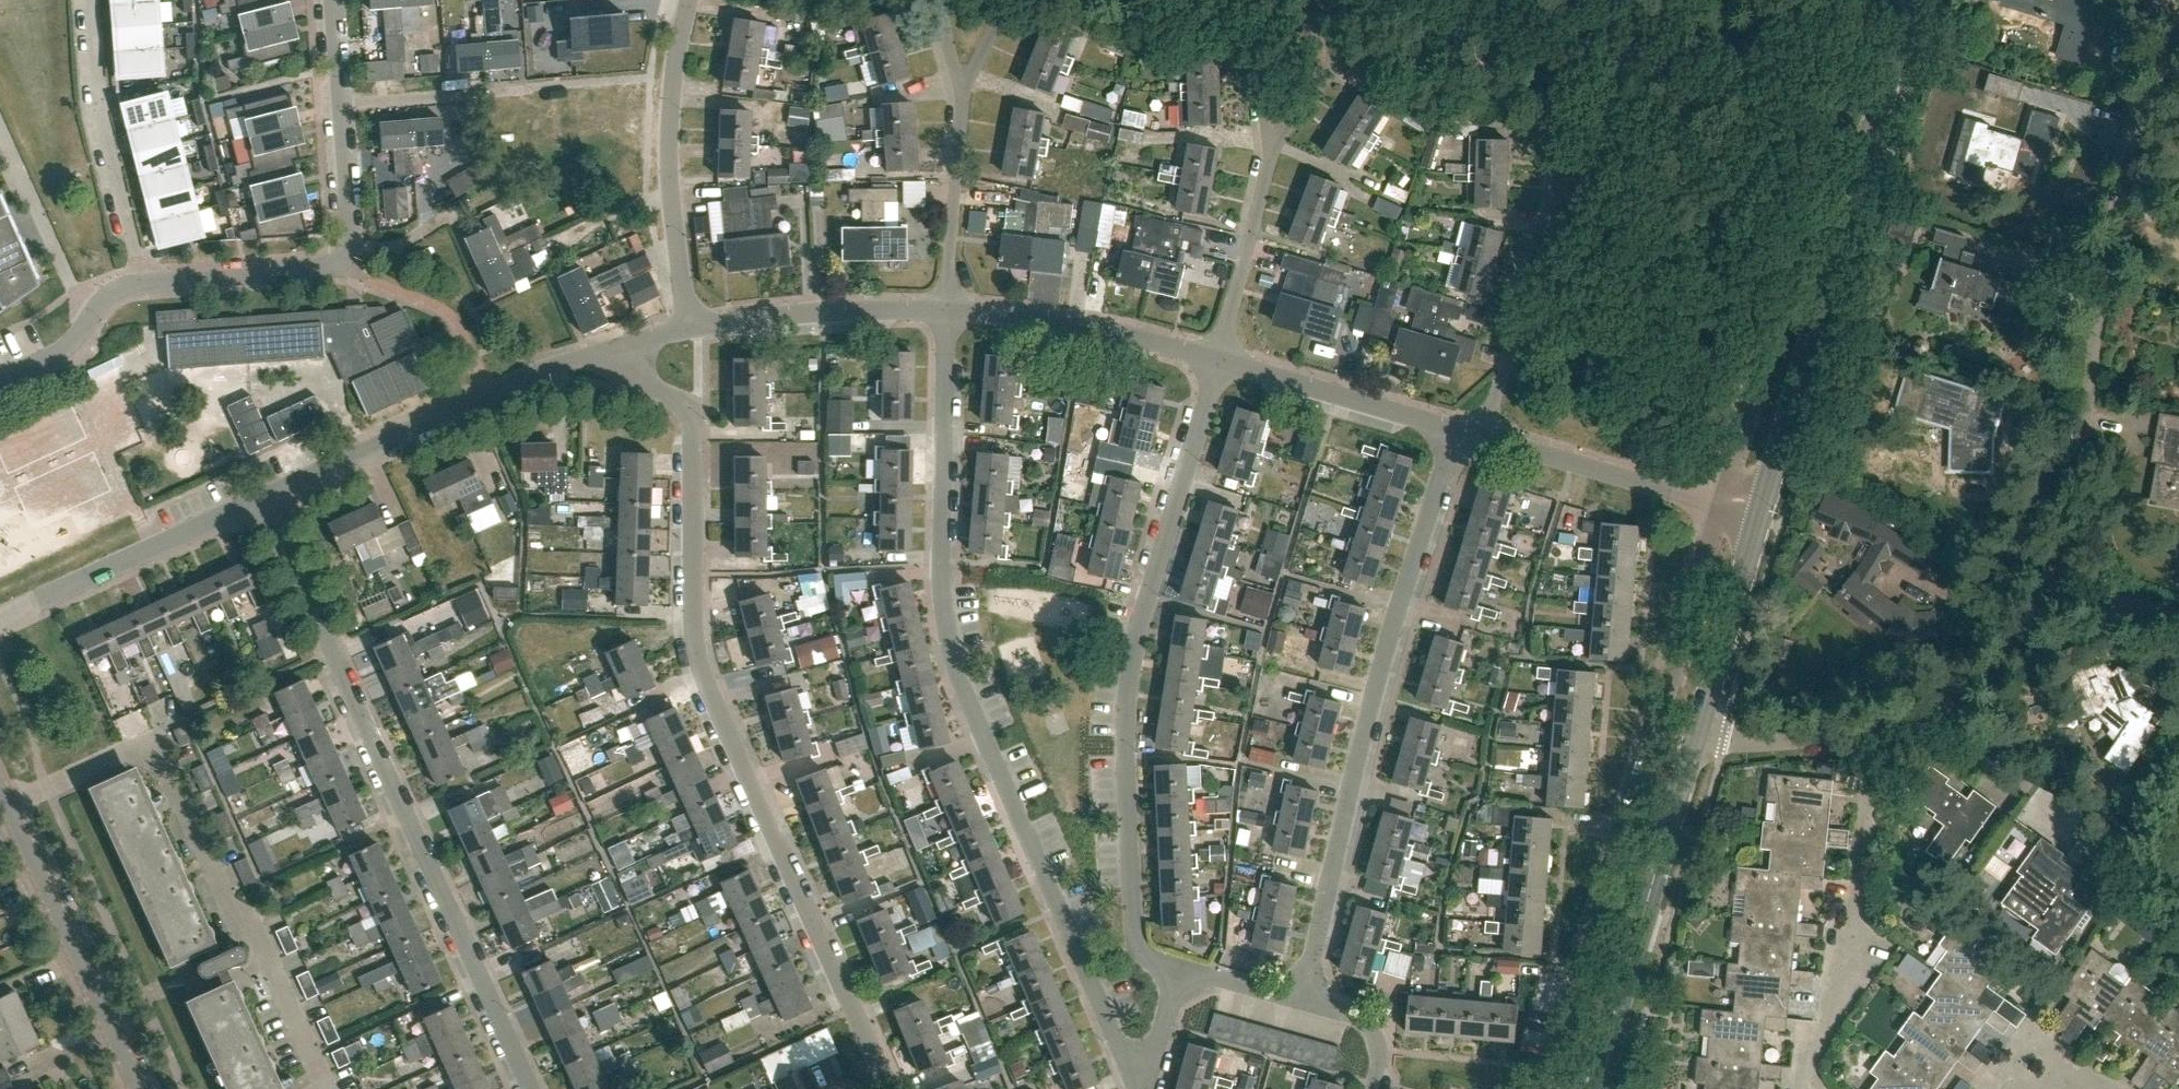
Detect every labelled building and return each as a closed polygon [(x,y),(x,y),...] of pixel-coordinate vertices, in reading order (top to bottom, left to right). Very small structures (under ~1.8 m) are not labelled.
[(183,13),(192,12),(191,0),(182,0),(183,13)] [(285,0),(241,0),(224,4),(218,5),(221,15),(239,11),(244,32),(244,33),(285,23),(285,24),(291,22),(285,0)] [(403,34),(399,0),(368,0),(369,9),(383,8),(386,36),(403,34)] [(412,33),(420,32),(417,4),(431,3),(431,0),(399,0),(403,34),(412,33)] [(438,11),(452,10),(452,0),(437,0),(438,11)] [(481,14),(486,67),(517,64),(515,39),(514,28),(498,29),(495,0),(480,0),(481,14)] [(2097,3),(2085,0),(2003,0),(2002,3),(2041,14),(2040,17),(2066,24),(2057,57),(2079,63),(2097,3)] [(114,29),(161,25),(159,1),(112,5),(114,29)] [(542,6),(528,7),(529,22),(543,21),(542,6)] [(814,42),(825,40),(823,31),(846,25),(841,6),(817,12),(819,20),(810,22),(814,42)] [(860,55),(897,45),(888,13),(861,20),(868,44),(858,46),(859,49),(844,52),(845,60),(861,56),(860,55)] [(455,71),(486,67),(481,14),(472,15),(475,43),(452,45),(455,71)] [(580,49),(627,45),(624,14),(569,19),(571,41),(557,42),(559,60),(581,58),(580,49)] [(734,19),(729,51),(782,60),(783,52),(758,48),(762,23),(734,19)] [(1036,53),(1071,66),(1074,58),(1065,55),(1074,32),(1048,22),(1036,53)] [(293,55),(285,24),(285,23),(244,33),(244,32),(239,33),(245,57),(227,61),(229,71),(247,67),(293,55)] [(116,52),(162,49),(161,25),(114,29),(116,52)] [(1132,49),(1136,39),(1111,29),(1103,49),(1124,58),(1129,48),(1132,49)] [(186,47),(195,46),(194,33),(185,34),(186,47)] [(1156,58),(1159,47),(1138,40),(1134,50),(1156,58)] [(860,55),(861,56),(863,63),(872,60),(879,84),(905,77),(897,45),(860,55)] [(195,46),(186,47),(187,60),(196,59),(195,46)] [(162,49),(116,52),(116,55),(112,55),(114,77),(164,73),(162,49)] [(780,69),(782,60),(729,51),(724,84),(751,89),(755,65),(780,69)] [(1068,74),(1071,66),(1036,53),(1024,83),(1050,94),(1059,71),(1068,74)] [(1181,91),(1219,91),(1218,57),(1190,58),(1191,83),(1181,83),(1181,91)] [(364,63),(365,81),(401,78),(399,60),(364,63)] [(2018,101),(2023,84),(1990,74),(1985,91),(2018,101)] [(847,84),(825,88),(828,103),(850,98),(847,84)] [(1219,91),(1181,91),(1182,99),(1179,99),(1180,125),(1220,124),(1219,91)] [(291,127),(291,128),(297,127),(288,93),(242,105),(242,106),(225,110),(227,120),(245,115),(251,137),(251,138),(291,127)] [(129,131),(174,119),(168,95),(119,108),(124,129),(128,128),(129,131)] [(1376,144),(1375,145),(1385,151),(1390,143),(1380,137),(1372,131),(1385,110),(1362,95),(1344,124),(1376,144)] [(194,114),(203,112),(199,99),(191,101),(194,114)] [(1086,99),(1082,113),(1111,123),(1116,109),(1086,99)] [(875,138),(912,135),(910,102),(882,104),(882,108),(871,109),(873,130),(861,131),(861,142),(875,141),(875,138)] [(814,121),(819,120),(843,117),(841,104),(817,108),(818,108),(813,109),(814,121)] [(1011,141),(1048,148),(1049,139),(1040,137),(1044,113),(1017,108),(1011,141)] [(719,143),(757,145),(757,136),(747,135),(748,111),(721,110),(719,143)] [(1147,130),(1150,116),(1127,111),(1124,125),(1147,130)] [(1423,134),(1429,123),(1409,111),(1403,121),(1423,134)] [(2024,140),(1993,131),(1994,131),(1989,129),(1991,125),(1966,118),(1950,175),(1982,184),(1988,166),(1997,169),(1998,168),(2016,173),(2019,163),(2035,168),(2050,116),(2033,111),(2024,140)] [(203,112),(194,114),(197,126),(206,124),(203,112)] [(408,120),(413,174),(421,174),(420,156),(426,156),(425,145),(441,144),(439,118),(408,120)] [(135,153),(180,142),(174,119),(129,131),(135,153)] [(396,176),(413,174),(408,120),(377,123),(379,149),(393,148),(396,176)] [(1110,140),(1114,130),(1107,128),(1108,125),(1094,121),(1090,134),(1110,140)] [(1429,170),(1442,123),(1434,121),(1421,167),(1429,170)] [(1479,136),(1479,122),(1474,122),(1455,122),(1455,130),(1455,136),(1479,136)] [(1371,151),(1375,145),(1376,144),(1344,124),(1326,152),(1349,167),(1363,145),(1371,151)] [(300,160),(291,128),(291,127),(251,138),(251,137),(245,138),(251,161),(234,166),(236,175),(294,160),(294,162),(300,160)] [(1146,133),(1122,128),(1120,139),(1144,144),(1146,133)] [(875,138),(875,141),(875,147),(885,146),(887,171),(915,169),(912,135),(875,138)] [(1453,172),(1506,174),(1507,140),(1479,139),(1479,164),(1469,163),(1469,165),(1446,165),(1446,173),(1453,173),(1453,172)] [(1048,148),(1011,141),(1005,174),(1032,179),(1037,154),(1056,158),(1057,150),(1048,148)] [(140,176),(186,165),(180,142),(135,153),(140,176)] [(756,153),(757,145),(719,143),(718,176),(745,177),(746,153),(756,153)] [(1161,164),(1160,172),(1212,182),(1218,149),(1191,144),(1186,168),(1161,164)] [(206,159),(214,157),(211,145),(203,147),(206,159)] [(214,157),(206,159),(209,172),(218,170),(214,157)] [(302,193),(294,162),(294,160),(236,175),(230,176),(233,186),(251,182),(256,203),(256,204),(296,194),(297,195),(302,193)] [(811,163),(788,164),(788,169),(789,176),(789,182),(812,182),(811,163)] [(146,199),(192,188),(186,165),(140,176),(146,199)] [(767,185),(779,185),(789,184),(789,182),(789,176),(788,169),(767,170),(767,185)] [(855,170),(821,171),(821,182),(855,181),(855,170)] [(1206,215),(1212,182),(1160,172),(1158,181),(1183,185),(1178,210),(1206,215)] [(1505,207),(1506,174),(1453,172),(1453,173),(1453,183),(1468,183),(1469,181),(1478,181),(1478,206),(1505,207)] [(1338,220),(1337,221),(1351,226),(1354,217),(1331,208),(1340,185),(1314,176),(1302,207),(1338,220)] [(1404,204),(1410,193),(1388,184),(1384,194),(1404,204)] [(385,220),(409,218),(407,187),(382,189),(385,220)] [(152,222),(197,210),(192,188),(146,199),(152,222)] [(841,259),(873,258),(872,188),(847,188),(847,202),(860,202),(860,229),(841,229),(841,245),(839,245),(839,249),(841,249),(841,259)] [(872,188),(873,258),(904,258),(903,228),(884,228),(884,202),(896,202),(896,188),(872,188)] [(1106,189),(1104,205),(1126,209),(1126,208),(1128,209),(1131,194),(1106,189)] [(218,205),(226,203),(223,190),(214,193),(218,205)] [(17,238),(2,205),(5,203),(1,193),(0,194),(0,246),(17,238)] [(307,235),(297,195),(296,194),(256,204),(256,203),(251,204),(257,228),(238,232),(240,239),(240,241),(307,235)] [(713,194),(700,194),(703,235),(715,234),(713,194)] [(788,263),(784,234),(768,236),(766,211),(776,210),(775,196),(749,199),(757,266),(788,263)] [(1032,268),(1039,200),(1017,198),(1016,211),(1025,212),(1023,237),(1004,235),(1002,257),(1000,256),(1000,260),(1002,260),(1001,264),(1032,268)] [(726,270),(757,266),(749,199),(723,202),(725,216),(730,215),(732,240),(723,241),(725,255),(723,256),(723,259),(725,259),(726,270)] [(1032,268),(1062,271),(1066,242),(1062,242),(1063,228),(1071,228),(1073,204),(1039,200),(1032,268)] [(1101,211),(1102,205),(1086,201),(1080,235),(1097,238),(1100,221),(1102,211),(1101,211)] [(226,203),(218,205),(221,218),(229,216),(226,203)] [(1102,211),(1100,221),(1126,226),(1129,210),(1126,209),(1104,205),(1102,205),(1101,211),(1102,211)] [(1337,222),(1337,221),(1338,220),(1302,207),(1291,238),(1317,248),(1326,225),(1335,228),(1333,233),(1343,236),(1352,239),(1356,229),(1337,222)] [(197,210),(152,222),(153,224),(149,225),(154,247),(204,234),(197,210)] [(1911,246),(1915,232),(1910,231),(1914,219),(1895,213),(1887,239),(1911,246)] [(464,239),(477,267),(526,244),(541,237),(534,224),(504,238),(494,215),(482,220),(486,228),(464,239)] [(1148,288),(1161,234),(1164,222),(1136,215),(1132,227),(1137,228),(1130,253),(1125,252),(1120,273),(1118,273),(1117,276),(1119,276),(1118,281),(1148,288)] [(1161,234),(1148,288),(1178,295),(1185,267),(1170,263),(1176,238),(1199,244),(1202,231),(1164,222),(1161,234)] [(1493,265),(1501,232),(1474,226),(1469,248),(1444,241),(1441,252),(1457,256),(1493,265)] [(1948,317),(1955,295),(1995,307),(1991,319),(2009,325),(2022,282),(2004,277),(1972,267),(1976,255),(1961,250),(1965,237),(1936,228),(1932,243),(1945,247),(1932,292),(1922,289),(1916,308),(1948,317)] [(0,246),(0,307),(2,311),(2,312),(40,286),(36,278),(39,277),(35,267),(31,269),(17,238),(0,246)] [(526,244),(477,267),(490,296),(514,285),(507,270),(516,265),(514,260),(530,253),(526,244)] [(1493,265),(1457,256),(1441,252),(1439,263),(1463,269),(1458,290),(1485,297),(1493,265)] [(1323,266),(1304,332),(1333,340),(1341,312),(1323,307),(1330,282),(1340,285),(1344,273),(1350,275),(1352,267),(1325,259),(1323,266)] [(1304,332),(1323,266),(1301,260),(1297,272),(1307,275),(1300,300),(1282,295),(1276,315),(1275,315),(1274,318),(1275,319),(1274,323),(1304,332)] [(1221,265),(1218,276),(1229,279),(1232,268),(1221,265)] [(618,284),(622,283),(630,279),(623,266),(586,282),(579,268),(556,278),(569,307),(618,284)] [(622,283),(634,308),(659,297),(648,271),(630,279),(622,283)] [(1392,310),(1401,282),(1385,277),(1376,305),(1392,310)] [(618,284),(569,307),(582,335),(605,324),(598,309),(608,305),(606,300),(622,293),(618,284)] [(1423,366),(1443,296),(1422,290),(1420,295),(1417,308),(1426,310),(1419,335),(1401,330),(1395,350),(1393,350),(1392,353),(1394,354),(1393,358),(1423,366)] [(1452,375),(1456,359),(1470,363),(1477,342),(1455,335),(1456,330),(1446,327),(1449,317),(1459,320),(1464,302),(1443,296),(1423,366),(1452,375)] [(371,326),(364,309),(364,307),(348,308),(346,309),(346,311),(196,322),(195,311),(155,314),(155,326),(163,326),(167,369),(322,357),(322,353),(330,353),(345,385),(346,385),(350,383),(365,416),(427,388),(426,386),(434,382),(433,357),(431,336),(417,342),(403,311),(371,326)] [(1484,309),(1480,323),(1493,327),(1497,313),(1484,309)] [(148,331),(147,317),(132,318),(133,332),(148,331)] [(883,386),(911,386),(912,353),(884,352),(884,348),(877,348),(877,352),(876,361),(884,361),(883,381),(883,386)] [(1014,391),(1013,396),(1021,396),(1022,382),(1015,381),(1017,357),(1004,356),(989,355),(986,388),(1014,391)] [(91,381),(117,369),(112,358),(86,370),(91,381)] [(761,391),(761,397),(769,397),(769,382),(762,382),(762,358),(733,358),(734,392),(761,391)] [(1990,472),(1991,444),(2004,401),(1909,373),(1897,412),(1951,428),(1950,470),(1990,472)] [(1130,379),(1128,388),(1124,388),(1120,406),(1123,407),(1130,409),(1129,414),(1156,420),(1164,387),(1138,381),(1139,376),(1131,375),(1130,379)] [(883,386),(883,381),(876,380),(876,394),(883,394),(882,419),(910,420),(911,386),(883,386)] [(1012,414),(1013,396),(1014,391),(986,388),(983,421),(1010,424),(1009,428),(1018,429),(1019,415),(1012,414)] [(762,415),(761,397),(761,391),(734,392),(734,425),(761,425),(761,429),(769,429),(784,429),(784,421),(769,421),(769,415),(762,415)] [(250,395),(226,407),(248,456),(273,445),(250,395)] [(326,420),(315,395),(265,418),(277,442),(326,420)] [(828,432),(850,432),(851,401),(829,401),(828,432)] [(1156,420),(1129,414),(1130,409),(1123,407),(1120,420),(1127,422),(1121,446),(1148,453),(1156,420)] [(1256,447),(1255,453),(1262,455),(1266,442),(1259,440),(1266,415),(1240,407),(1230,440),(1256,447)] [(2150,501),(2178,507),(2178,430),(2164,428),(2150,501)] [(828,456),(837,456),(837,447),(850,447),(851,434),(829,434),(828,456)] [(1294,454),(1311,460),(1317,440),(1305,436),(1303,442),(1298,441),(1294,454)] [(1249,470),(1255,453),(1256,447),(1230,440),(1221,472),(1246,479),(1244,484),(1253,486),(1257,472),(1249,470)] [(553,466),(553,443),(519,444),(520,469),(543,469),(544,484),(545,484),(545,494),(567,493),(566,466),(553,466)] [(1377,483),(1403,491),(1414,460),(1413,459),(1388,451),(1389,447),(1382,444),(1380,449),(1365,444),(1363,452),(1377,457),(1384,459),(1378,477),(1377,483)] [(909,484),(909,450),(882,450),(882,446),(875,446),(874,459),(882,459),(881,478),(881,483),(909,484)] [(620,478),(650,479),(651,453),(621,452),(620,478)] [(1005,487),(1005,493),(1012,494),(1013,480),(1006,479),(1008,454),(981,452),(978,485),(1005,487)] [(762,489),(762,495),(770,494),(769,480),(762,480),(762,455),(734,456),(734,489),(762,489)] [(458,498),(465,513),(466,516),(493,504),(484,485),(481,486),(469,460),(445,471),(458,498)] [(798,475),(813,475),(813,462),(798,462),(798,475)] [(602,478),(603,467),(588,466),(588,477),(602,478)] [(1106,509),(1133,515),(1141,483),(1115,476),(1116,472),(1108,470),(1105,483),(1112,485),(1107,503),(1106,509)] [(434,509),(458,498),(445,471),(422,481),(434,509)] [(1377,483),(1378,477),(1372,475),(1367,488),(1374,490),(1368,508),(1366,513),(1393,522),(1403,491),(1377,483)] [(602,488),(602,478),(588,477),(587,488),(598,488),(602,488)] [(598,503),(619,503),(649,504),(650,479),(620,478),(602,478),(602,488),(598,488),(598,503)] [(874,491),(874,492),(881,492),(881,511),(881,516),(908,517),(909,484),(881,483),(881,478),(874,478),(874,483),(859,483),(859,491),(874,491)] [(1503,520),(1501,525),(1508,527),(1512,513),(1505,511),(1512,488),(1486,480),(1476,512),(1503,520)] [(1003,512),(1005,493),(1005,487),(978,485),(975,517),(1002,520),(1002,526),(1009,526),(1011,512),(1003,512)] [(763,513),(762,495),(762,489),(734,489),(735,521),(763,521),(763,528),(770,527),(770,524),(770,515),(770,513),(763,513)] [(1901,539),(1879,526),(1877,525),(1880,521),(1873,518),(1876,511),(1827,492),(1816,520),(1832,526),(1829,534),(1850,542),(1854,534),(1870,540),(1876,544),(1857,577),(1855,575),(1837,597),(1854,611),(1850,615),(1880,639),(1891,625),(1909,639),(1937,636),(1935,614),(1916,615),(1901,604),(1897,610),(1869,588),(1881,570),(1882,570),(1887,573),(1892,565),(1887,562),(1885,561),(1890,554),(1898,559),(1908,544),(1901,539)] [(510,494),(499,499),(506,514),(517,510),(510,494)] [(1228,541),(1226,546),(1234,549),(1238,535),(1230,533),(1238,509),(1212,501),(1202,533),(1228,541)] [(1106,509),(1107,503),(1100,502),(1097,515),(1104,517),(1100,535),(1098,540),(1125,547),(1133,515),(1106,509)] [(370,557),(376,570),(387,565),(374,536),(387,530),(374,503),(351,514),(363,541),(370,557)] [(648,530),(649,504),(619,503),(618,529),(648,530)] [(1366,513),(1368,508),(1362,506),(1360,512),(1345,507),(1343,514),(1357,519),(1364,522),(1358,539),(1356,544),(1383,553),(1393,522),(1366,513)] [(908,517),(881,516),(881,511),(873,511),(873,524),(880,524),(880,549),(907,549),(908,517)] [(1496,542),(1501,525),(1503,520),(1476,512),(1466,543),(1493,551),(1492,556),(1498,558),(1500,552),(1515,557),(1517,549),(1502,545),(1502,544),(1496,542)] [(465,513),(455,518),(461,532),(471,527),(466,516),(465,513)] [(351,514),(327,525),(340,552),(354,545),(361,561),(360,562),(366,574),(376,570),(370,557),(363,541),(351,514)] [(786,515),(770,515),(770,524),(786,524),(786,515)] [(586,527),(601,528),(602,518),(586,517),(586,527)] [(1000,545),(1002,526),(1002,520),(975,517),(972,551),(999,553),(999,558),(1007,559),(1008,545),(1000,545)] [(415,567),(426,562),(423,553),(409,520),(397,526),(415,567)] [(763,546),(763,528),(763,521),(735,521),(735,555),(762,554),(762,560),(770,559),(786,559),(786,551),(770,551),(770,546),(763,546)] [(1601,550),(1638,554),(1640,526),(1604,522),(1585,521),(1584,532),(1603,534),(1601,549),(1601,550)] [(601,539),(601,528),(586,527),(586,528),(585,538),(601,539)] [(647,555),(648,530),(618,529),(617,554),(647,555)] [(1287,556),(1293,536),(1275,531),(1269,550),(1287,556)] [(1056,543),(1051,561),(1068,566),(1073,547),(1075,537),(1058,533),(1056,543)] [(1098,540),(1100,535),(1093,533),(1089,547),(1096,548),(1090,573),(1118,579),(1125,547),(1098,540)] [(1221,564),(1226,546),(1228,541),(1202,533),(1193,565),(1219,572),(1217,578),(1224,580),(1225,576),(1236,578),(1238,571),(1227,568),(1228,566),(1221,564)] [(1372,585),(1383,553),(1356,544),(1358,539),(1351,537),(1349,544),(1334,539),(1331,546),(1353,553),(1346,576),(1372,585)] [(1809,573),(1827,550),(1816,540),(1796,565),(1792,569),(1792,579),(1814,597),(1824,585),(1809,573)] [(1486,574),(1492,556),(1493,551),(1466,543),(1457,574),(1484,582),(1482,588),(1489,590),(1491,584),(1505,588),(1508,581),(1493,576),(1486,574)] [(1601,550),(1601,549),(1580,547),(1579,559),(1600,561),(1599,576),(1599,577),(1635,580),(1638,554),(1601,550)] [(1571,548),(1570,559),(1579,560),(1579,549),(1571,548)] [(491,553),(491,569),(506,569),(506,553),(491,553)] [(647,580),(647,555),(617,554),(616,579),(647,580)] [(1278,581),(1284,563),(1266,558),(1260,575),(1278,581)] [(226,598),(230,596),(247,588),(256,607),(266,602),(257,582),(254,584),(243,561),(215,574),(226,598)] [(1217,578),(1219,572),(1193,565),(1183,597),(1209,604),(1207,609),(1215,611),(1218,598),(1211,596),(1217,578)] [(599,579),(599,578),(600,568),(584,568),(584,578),(599,579)] [(837,606),(852,605),(851,589),(866,588),(864,573),(834,575),(837,606)] [(239,614),(230,596),(226,598),(215,574),(187,586),(198,611),(202,609),(220,601),(228,619),(239,614)] [(1477,605),(1482,588),(1484,582),(1457,574),(1447,606),(1473,614),(1472,618),(1479,621),(1481,615),(1496,620),(1498,612),(1483,608),(1483,607),(1477,605)] [(1599,577),(1599,576),(1591,576),(1590,587),(1598,588),(1596,603),(1596,604),(1633,607),(1635,580),(1599,577)] [(616,579),(599,578),(599,579),(584,578),(584,589),(599,589),(616,589),(615,605),(646,606),(647,580),(616,579)] [(889,621),(915,614),(907,582),(881,589),(879,583),(871,585),(875,599),(882,597),(887,615),(889,621)] [(492,585),(491,597),(516,597),(516,586),(492,585)] [(211,627),(202,609),(198,611),(187,586),(159,599),(170,623),(175,621),(192,614),(200,632),(201,632),(209,650),(218,646),(210,628),(211,627)] [(392,603),(402,599),(397,586),(387,591),(392,603)] [(1267,620),(1275,594),(1257,589),(1249,615),(1267,620)] [(467,626),(488,617),(477,593),(456,602),(467,626)] [(775,626),(777,630),(783,628),(782,623),(796,619),(794,611),(780,615),(779,615),(773,617),(766,593),(739,601),(748,633),(775,626)] [(1365,608),(1340,601),(1341,597),(1333,594),(1331,601),(1316,597),(1314,604),(1337,610),(1332,628),(1330,633),(1357,640),(1365,608)] [(159,599),(131,612),(143,636),(146,634),(164,627),(172,645),(183,640),(175,621),(170,623),(159,599)] [(367,621),(391,611),(386,599),(362,609),(367,621)] [(584,611),(584,600),(561,599),(561,610),(584,611)] [(1596,604),(1596,603),(1588,602),(1588,603),(1575,602),(1574,613),(1587,614),(1595,615),(1594,630),(1630,634),(1633,607),(1596,604)] [(155,653),(146,634),(143,636),(131,612),(104,624),(115,649),(119,647),(136,639),(144,658),(155,653)] [(896,652),(923,646),(915,614),(889,621),(887,615),(880,617),(883,630),(890,628),(895,647),(896,652)] [(1174,648),(1202,652),(1201,657),(1208,658),(1209,655),(1224,657),(1225,648),(1210,646),(1210,645),(1203,643),(1207,619),(1179,615),(1174,648)] [(800,625),(803,640),(829,634),(826,620),(800,625)] [(127,665),(119,647),(115,649),(104,624),(75,637),(86,662),(108,652),(116,670),(127,665)] [(782,648),(777,630),(775,626),(748,633),(757,665),(783,658),(784,662),(792,660),(788,646),(782,648)] [(1357,640),(1330,633),(1332,628),(1325,626),(1321,639),(1328,641),(1321,666),(1348,673),(1357,640)] [(865,644),(862,629),(844,633),(848,648),(865,644)] [(1594,630),(1586,629),(1586,631),(1574,630),(1565,629),(1565,640),(1574,640),(1593,642),(1591,658),(1628,662),(1630,634),(1594,630)] [(1273,631),(1269,650),(1281,653),(1286,634),(1273,631)] [(274,634),(256,642),(264,661),(282,653),(274,634)] [(407,648),(400,635),(373,647),(384,671),(411,658),(426,651),(440,645),(435,635),(407,648)] [(811,667),(840,658),(833,636),(804,645),(811,667)] [(1455,676),(1454,681),(1461,683),(1465,670),(1458,668),(1465,644),(1438,636),(1429,668),(1455,676)] [(586,689),(643,663),(632,640),(605,652),(611,666),(582,680),(586,688),(586,689)] [(426,651),(431,661),(445,655),(440,645),(426,651)] [(904,684),(931,677),(923,646),(896,652),(895,647),(888,649),(889,654),(874,658),(876,666),(891,662),(898,660),(903,679),(904,684)] [(1169,680),(1197,684),(1196,690),(1203,691),(1204,685),(1219,688),(1220,680),(1205,677),(1198,676),(1201,657),(1202,652),(1174,648),(1169,680)] [(2117,667),(2113,672),(2094,655),(2070,680),(2077,698),(2089,692),(2097,711),(2120,736),(2106,756),(2127,772),(2157,727),(2136,714),(2142,705),(2133,698),(2140,675),(2123,669),(2123,668),(2118,666),(2117,667)] [(394,694),(422,681),(411,658),(384,671),(394,694)] [(586,689),(586,688),(575,693),(580,704),(604,692),(620,685),(626,699),(654,687),(643,663),(586,689)] [(1557,696),(1594,700),(1596,672),(1539,667),(1538,678),(1558,680),(1557,695),(1557,696)] [(1449,699),(1454,681),(1455,676),(1429,668),(1419,700),(1445,708),(1443,712),(1451,714),(1453,708),(1468,713),(1470,705),(1455,701),(1449,699)] [(432,704),(447,697),(461,691),(456,681),(446,686),(440,673),(422,681),(394,694),(405,717),(432,704)] [(830,695),(843,690),(836,673),(824,678),(830,695)] [(101,675),(90,680),(107,716),(118,711),(101,675)] [(912,715),(939,708),(931,677),(904,684),(903,679),(895,680),(899,694),(906,692),(911,710),(912,715)] [(302,680),(274,692),(285,716),(312,703),(302,680)] [(1193,708),(1196,690),(1197,684),(1169,680),(1163,712),(1191,716),(1190,722),(1197,723),(1198,717),(1214,720),(1215,712),(1200,709),(1193,708)] [(801,719),(803,725),(809,723),(806,709),(799,711),(792,687),(765,695),(774,727),(801,719)] [(1305,728),(1332,735),(1340,702),(1314,696),(1315,691),(1308,689),(1306,694),(1292,690),(1290,698),(1304,702),(1311,704),(1306,722),(1305,728)] [(462,691),(461,691),(447,697),(452,707),(466,701),(462,691)] [(866,708),(883,704),(880,692),(863,696),(866,708)] [(1557,696),(1557,695),(1549,695),(1548,706),(1556,707),(1555,722),(1555,723),(1592,726),(1594,700),(1557,696)] [(261,739),(289,726),(295,739),(323,726),(312,703),(285,716),(269,723),(256,729),(261,739)] [(415,740),(443,727),(432,704),(405,717),(415,740)] [(582,725),(603,717),(599,707),(578,715),(582,725)] [(656,743),(683,730),(672,707),(645,719),(656,743)] [(912,715),(911,710),(903,712),(906,726),(914,724),(920,747),(947,741),(939,708),(912,715)] [(1187,740),(1190,722),(1191,716),(1163,712),(1158,745),(1185,749),(1185,754),(1192,755),(1207,758),(1209,750),(1194,747),(1195,741),(1187,740)] [(269,723),(265,713),(252,719),(256,729),(269,723)] [(1432,757),(1430,762),(1437,764),(1441,750),(1434,748),(1441,725),(1414,717),(1405,749),(1432,757)] [(808,743),(803,725),(801,719),(774,727),(783,759),(809,752),(811,757),(819,755),(815,741),(808,743)] [(1305,728),(1306,722),(1299,721),(1296,734),(1302,736),(1296,760),(1323,767),(1332,735),(1305,728)] [(1555,723),(1555,722),(1547,722),(1546,733),(1554,734),(1552,749),(1552,750),(1589,753),(1592,726),(1555,723)] [(482,737),(488,734),(484,724),(449,740),(443,727),(415,740),(426,762),(453,750),(469,743),(482,737)] [(185,725),(173,730),(174,733),(177,738),(189,733),(185,725)] [(323,726),(295,739),(306,762),(333,749),(323,726)] [(883,726),(868,730),(871,742),(886,738),(883,726)] [(666,766),(694,753),(683,730),(656,743),(666,766)] [(189,733),(177,738),(180,746),(192,741),(189,733)] [(469,743),(473,752),(495,742),(492,734),(482,738),(482,737),(469,743)] [(839,758),(867,748),(862,734),(834,743),(839,758)] [(626,757),(640,750),(636,741),(622,747),(626,757)] [(1273,764),(1276,753),(1252,747),(1249,759),(1273,764)] [(1552,750),(1552,749),(1529,747),(1528,759),(1551,761),(1550,776),(1587,780),(1589,753),(1552,750)] [(317,785),(344,772),(333,749),(306,762),(317,785)] [(1425,780),(1430,762),(1432,757),(1405,749),(1396,782),(1422,789),(1420,793),(1428,795),(1443,799),(1445,792),(1431,787),(1432,782),(1425,780)] [(464,774),(453,750),(426,762),(437,786),(464,774)] [(640,750),(626,757),(631,766),(645,759),(640,750)] [(906,763),(904,752),(879,758),(882,768),(906,763)] [(548,784),(562,777),(551,753),(537,760),(548,784)] [(677,789),(704,776),(694,753),(666,766),(677,789)] [(291,769),(287,759),(272,766),(277,775),(291,769)] [(943,802),(968,791),(955,761),(931,771),(929,767),(921,770),(927,783),(933,780),(940,796),(943,802)] [(1187,797),(1187,801),(1195,801),(1195,798),(1202,798),(1200,767),(1186,767),(1186,763),(1159,764),(1160,798),(1187,797)] [(203,764),(191,770),(192,772),(194,778),(207,772),(203,764)] [(1818,765),(1817,774),(1830,775),(1831,766),(1818,765)] [(1911,791),(1924,801),(1922,804),(1935,814),(1933,818),(1947,827),(1930,850),(1948,864),(1962,845),(1966,848),(1996,806),(1976,792),(1970,801),(1946,783),(1949,779),(1930,765),(1911,791)] [(890,786),(911,778),(907,767),(885,775),(890,786)] [(291,769),(277,775),(281,785),(295,779),(291,769)] [(835,800),(837,805),(844,802),(842,797),(856,791),(853,784),(839,789),(832,792),(823,769),(797,779),(809,810),(835,800)] [(175,963),(210,947),(129,770),(89,789),(164,953),(169,951),(175,963)] [(207,772),(194,778),(198,785),(210,780),(207,772)] [(354,795),(344,772),(317,785),(323,798),(293,811),(298,821),(311,815),(327,808),(354,795)] [(1550,776),(1525,774),(1524,785),(1549,787),(1548,804),(1584,807),(1587,780),(1550,776)] [(1784,824),(1828,830),(1832,793),(1853,795),(1854,783),(1769,774),(1767,800),(1786,803),(1784,824)] [(687,812),(715,799),(704,776),(677,789),(661,796),(648,802),(649,803),(641,806),(646,815),(681,798),(687,812)] [(1283,817),(1310,823),(1318,790),(1291,784),(1292,780),(1284,778),(1281,792),(1288,793),(1284,811),(1283,817)] [(210,780),(198,785),(201,792),(202,793),(214,787),(210,780)] [(661,796),(657,786),(644,792),(648,802),(661,796)] [(447,810),(458,833),(486,821),(501,814),(490,790),(447,810)] [(956,832),(981,821),(968,791),(943,802),(940,796),(934,799),(936,805),(922,811),(926,818),(940,812),(940,813),(946,810),(954,827),(956,832)] [(567,793),(549,802),(557,817),(574,808),(567,793)] [(354,795),(327,808),(338,831),(365,819),(354,795)] [(1188,821),(1187,801),(1187,797),(1160,798),(1162,830),(1189,829),(1189,835),(1196,834),(1196,820),(1188,821)] [(1228,813),(1227,798),(1205,799),(1205,814),(1228,813)] [(698,835),(725,822),(715,799),(687,812),(694,825),(665,838),(669,848),(682,842),(698,835)] [(844,822),(837,805),(835,800),(809,810),(821,840),(847,830),(848,835),(855,833),(850,820),(844,822)] [(1514,842),(1551,845),(1553,818),(1531,816),(1532,805),(1496,802),(1487,802),(1483,809),(1482,813),(1478,813),(1476,822),(1484,822),(1485,817),(1495,818),(1494,825),(1515,826),(1514,842)] [(514,808),(501,814),(505,824),(519,818),(514,808)] [(869,813),(874,826),(888,821),(884,808),(869,813)] [(1283,817),(1284,811),(1277,810),(1274,823),(1281,825),(1275,850),(1303,856),(1310,823),(1283,817)] [(224,811),(212,816),(213,818),(216,824),(228,819),(224,811)] [(1405,851),(1403,856),(1411,858),(1414,845),(1407,843),(1414,819),(1387,811),(1378,843),(1405,851)] [(311,815),(298,821),(302,831),(315,825),(311,815)] [(228,819),(216,824),(219,832),(232,826),(228,819)] [(1215,830),(1227,830),(1227,819),(1215,820),(1215,830)] [(469,856),(496,844),(486,821),(458,833),(469,856)] [(969,862),(994,851),(981,821),(956,832),(954,827),(947,829),(949,835),(935,841),(938,848),(953,842),(959,839),(967,857),(969,862)] [(669,848),(659,852),(664,862),(692,849),(699,863),(736,846),(725,822),(698,835),(682,842),(669,848)] [(1784,824),(1764,822),(1762,849),(1781,851),(1779,872),(1778,872),(1823,877),(1826,843),(1848,845),(1849,832),(1828,830),(1784,824)] [(232,826),(219,832),(222,838),(223,840),(235,834),(232,826)] [(1190,853),(1189,835),(1189,829),(1162,830),(1163,863),(1190,862),(1190,867),(1198,867),(1198,852),(1190,853)] [(855,853),(848,835),(847,830),(821,840),(832,870),(858,860),(860,866),(867,863),(865,858),(879,852),(876,845),(862,850),(855,853)] [(2055,953),(2101,890),(2059,860),(2063,854),(2041,838),(2018,871),(2025,876),(2012,894),(2047,919),(2033,938),(2055,953)] [(359,878),(387,866),(376,842),(349,855),(359,878)] [(1551,845),(1514,842),(1506,842),(1505,853),(1500,853),(1498,868),(1548,872),(1551,845)] [(1378,843),(1369,875),(1369,876),(1395,883),(1394,888),(1401,890),(1416,894),(1418,887),(1404,882),(1405,876),(1398,874),(1403,856),(1405,851),(1378,843)] [(502,857),(496,844),(469,856),(479,879),(507,867),(506,866),(522,859),(522,860),(535,854),(531,844),(502,857)] [(730,849),(718,854),(722,864),(734,859),(730,849)] [(982,892),(1007,880),(994,851),(969,862),(967,857),(960,860),(962,865),(948,871),(951,878),(965,872),(966,872),(972,869),(980,887),(982,892)] [(490,902),(517,890),(512,878),(528,871),(527,869),(540,863),(535,854),(522,860),(522,859),(506,866),(507,867),(479,879),(490,902)] [(246,857),(234,863),(235,865),(237,871),(250,865),(246,857)] [(867,883),(860,866),(858,860),(832,870),(844,901),(869,892),(871,897),(879,894),(874,880),(867,883)] [(1191,886),(1190,867),(1190,862),(1163,863),(1165,895),(1192,894),(1192,900),(1200,900),(1199,885),(1191,886)] [(250,865),(237,871),(241,878),(253,873),(250,865)] [(370,901),(397,889),(387,866),(359,878),(370,901)] [(1480,879),(1490,880),(1491,868),(1481,867),(1480,879)] [(1491,868),(1490,880),(1510,881),(1509,896),(1546,899),(1548,872),(1498,868),(1498,869),(1491,868)] [(1778,872),(1779,872),(1738,868),(1735,894),(1755,896),(1752,917),(1752,918),(1797,923),(1800,889),(1821,891),(1823,877),(1778,872)] [(758,893),(747,869),(720,882),(731,905),(758,893)] [(253,873),(241,878),(244,885),(244,886),(257,881),(253,873)] [(1261,912),(1289,918),(1296,886),(1270,880),(1271,875),(1263,873),(1260,887),(1267,889),(1263,907),(1261,912)] [(330,892),(344,886),(339,876),(325,882),(330,892)] [(630,907),(648,898),(638,877),(620,885),(630,907)] [(982,892),(980,887),(973,890),(976,895),(962,901),(965,908),(979,902),(985,900),(995,922),(1021,911),(1007,880),(982,892)] [(344,886),(330,892),(334,902),(348,895),(344,886)] [(944,886),(932,892),(942,913),(954,908),(944,886)] [(922,888),(907,894),(913,909),(928,903),(922,888)] [(380,924),(408,912),(397,889),(370,901),(380,924)] [(500,925),(556,900),(552,890),(523,903),(517,890),(490,902),(500,925)] [(578,893),(568,897),(573,909),(583,904),(578,893)] [(741,928),(768,916),(758,893),(731,905),(741,928)] [(1193,918),(1192,900),(1192,894),(1165,895),(1166,929),(1192,928),(1192,934),(1193,934),(1192,944),(1206,945),(1207,934),(1201,933),(1201,918),(1193,918)] [(1507,923),(1544,926),(1546,899),(1509,896),(1500,896),(1500,898),(1487,897),(1486,907),(1500,908),(1500,907),(1508,908),(1507,922),(1507,923)] [(715,912),(710,902),(708,897),(694,904),(701,919),(715,912)] [(500,925),(511,949),(538,936),(532,922),(561,909),(556,900),(500,925)] [(1378,945),(1376,951),(1384,953),(1385,947),(1400,952),(1402,944),(1387,940),(1388,939),(1381,937),(1387,913),(1360,905),(1351,937),(1378,945)] [(1261,912),(1263,907),(1256,906),(1253,919),(1259,921),(1254,945),(1282,951),(1289,918),(1261,912)] [(896,940),(897,944),(904,942),(899,929),(892,932),(883,909),(857,919),(870,950),(896,940)] [(391,947),(418,935),(408,912),(380,924),(365,931),(365,932),(352,937),(356,947),(369,941),(369,943),(385,935),(391,947)] [(720,922),(715,913),(715,912),(701,919),(705,929),(720,922)] [(1752,918),(1752,917),(1733,915),(1730,942),(1750,944),(1747,965),(1792,971),(1796,937),(1817,939),(1823,940),(1824,926),(1818,925),(1797,923),(1752,918)] [(752,951),(779,939),(768,916),(741,928),(752,951)] [(1507,923),(1507,922),(1486,920),(1485,932),(1506,934),(1505,950),(1541,953),(1544,926),(1507,923)] [(365,932),(365,931),(360,922),(347,928),(352,937),(365,932)] [(1978,999),(1994,1010),(1993,1011),(1996,1013),(2005,1000),(1987,987),(1998,972),(2015,984),(2023,973),(2006,961),(2007,960),(1954,922),(1938,944),(1947,951),(1935,968),(1941,973),(1977,999),(1978,999)] [(287,926),(275,931),(276,933),(279,939),(291,934),(287,926)] [(1017,973),(1042,962),(1029,931),(1005,942),(1003,937),(995,941),(981,947),(984,954),(998,948),(1000,953),(1007,950),(1014,967),(1017,973)] [(291,934),(279,939),(282,947),(294,941),(291,934)] [(362,988),(373,983),(386,978),(401,970),(429,958),(418,935),(391,947),(397,961),(358,978),(362,988)] [(1371,969),(1376,951),(1378,945),(1351,937),(1342,970),(1368,977),(1367,982),(1375,984),(1378,971),(1371,969)] [(762,974),(790,962),(779,939),(752,951),(762,974)] [(904,962),(897,944),(896,940),(870,950),(883,981),(907,971),(909,975),(916,972),(930,966),(927,959),(913,965),(911,959),(904,962)] [(294,941),(282,947),(285,953),(286,955),(298,949),(294,941)] [(208,976),(239,963),(240,962),(242,961),(243,960),(244,959),(245,957),(245,956),(246,954),(246,952),(245,951),(244,949),(243,948),(242,947),(241,946),(239,946),(238,946),(236,946),(234,946),(200,962),(199,963),(198,964),(197,965),(196,967),(196,968),(196,970),(196,971),(197,973),(198,974),(199,975),(201,977),(203,977),(204,977),(207,977),(208,976)] [(2120,991),(2131,976),(2132,977),(2131,970),(2121,963),(2114,963),(2092,948),(2063,988),(2074,995),(2052,1025),(2064,1033),(2076,1016),(2094,1030),(2104,1016),(2103,1016),(2120,992),(2120,991)] [(723,965),(736,959),(732,949),(718,955),(723,965)] [(1405,979),(1412,957),(1401,954),(1390,951),(1384,972),(1395,976),(1394,976),(1405,979)] [(1910,954),(1899,969),(1915,980),(1925,965),(1910,954)] [(647,956),(631,964),(637,977),(654,970),(647,956)] [(429,958),(401,970),(412,994),(439,981),(429,958)] [(736,959),(723,965),(727,974),(741,968),(736,959)] [(560,984),(576,976),(588,970),(584,961),(572,967),(571,965),(555,972),(549,960),(522,972),(532,996),(560,983),(560,984)] [(1499,974),(1510,975),(1511,962),(1500,961),(1499,974)] [(773,997),(800,985),(790,962),(762,974),(773,997)] [(1042,962),(1017,973),(1014,967),(1008,970),(1010,976),(996,982),(999,989),(1013,983),(1020,980),(1028,998),(1030,1003),(1055,992),(1042,962)] [(1792,971),(1747,965),(1728,963),(1725,989),(1745,992),(1742,1013),(1787,1018),(1791,984),(1812,987),(1813,973),(1792,971)] [(308,971),(296,976),(296,978),(299,984),(311,978),(308,971)] [(1941,973),(1925,994),(1941,1006),(1928,1022),(1928,1023),(1965,1050),(1985,1022),(2002,1035),(2010,1023),(1996,1013),(1993,1011),(1994,1010),(1978,999),(1977,999),(1941,973)] [(2152,992),(2132,977),(2131,976),(2120,991),(2120,992),(2103,1016),(2104,1016),(2113,1023),(2092,1053),(2103,1061),(2115,1044),(2133,1057),(2142,1044),(2142,1043),(2159,1020),(2158,1020),(2141,1007),(2152,992)] [(311,978),(299,984),(303,992),(315,986),(311,978)] [(314,983),(319,994),(329,989),(324,978),(314,983)] [(386,978),(373,983),(377,993),(390,987),(386,978)] [(1491,1002),(1492,1002),(1494,981),(1482,980),(1480,1001),(1465,1000),(1464,999),(1461,1036),(1488,1039),(1491,1002)] [(226,983),(191,999),(197,1011),(192,1013),(213,1061),(223,1083),(226,1088),(275,1088),(226,983)] [(570,1006),(560,984),(560,983),(532,996),(543,1019),(570,1006)] [(773,997),(757,1004),(744,1010),(749,1020),(761,1014),(762,1016),(778,1008),(784,1021),(811,1008),(800,985),(773,997)] [(315,986),(303,992),(305,998),(306,1000),(318,994),(315,986)] [(1438,997),(1439,989),(1427,988),(1426,996),(1410,995),(1407,1031),(1434,1034),(1438,997)] [(26,1017),(14,990),(0,996),(0,1028),(26,1017)] [(1464,999),(1465,1000),(1466,992),(1454,991),(1453,998),(1438,997),(1434,1034),(1461,1036),(1464,999)] [(1043,1033),(1068,1022),(1055,992),(1030,1003),(1028,998),(1021,1001),(1023,1006),(1009,1012),(1012,1019),(1026,1013),(1026,1014),(1033,1011),(1040,1028),(1043,1033)] [(744,1010),(757,1004),(753,995),(740,1000),(744,1010)] [(1491,1002),(1488,1039),(1515,1041),(1519,997),(1508,996),(1507,1003),(1492,1002),(1491,1002)] [(933,1030),(935,1036),(942,1033),(939,1028),(953,1023),(950,1015),(937,1020),(936,1020),(930,1022),(920,999),(894,1010),(907,1040),(933,1030)] [(596,1023),(618,1012),(614,1003),(591,1013),(596,1023)] [(2170,1004),(2158,1020),(2159,1020),(2142,1043),(2142,1044),(2152,1051),(2131,1081),(2142,1088),(2153,1072),(2172,1086),(2178,1076),(2178,1011),(2170,1004)] [(405,1054),(461,1029),(450,1005),(423,1018),(429,1031),(401,1045),(405,1054)] [(553,1042),(581,1029),(590,1025),(586,1015),(576,1020),(570,1006),(543,1019),(553,1042)] [(1742,1013),(1703,1009),(1700,1035),(1719,1037),(1716,1058),(1716,1059),(1761,1064),(1765,1030),(1786,1032),(1787,1018),(1742,1013)] [(1928,1023),(1928,1022),(1913,1011),(1897,1033),(1913,1045),(1900,1062),(1937,1088),(1957,1061),(1974,1073),(1982,1062),(1965,1050),(1928,1023)] [(618,1012),(596,1023),(600,1032),(622,1023),(618,1012)] [(1209,1035),(1221,1038),(1227,1016),(1215,1013),(1209,1035)] [(979,1014),(961,1021),(973,1049),(990,1041),(979,1014)] [(316,1021),(320,1029),(332,1024),(328,1016),(316,1021)] [(1232,1041),(1238,1019),(1227,1016),(1221,1038),(1232,1041)] [(38,1043),(26,1017),(0,1028),(0,1061),(38,1043)] [(1243,1044),(1249,1022),(1238,1019),(1232,1041),(1243,1044)] [(1056,1063),(1081,1052),(1068,1022),(1043,1033),(1040,1028),(1034,1030),(1039,1044),(1046,1041),(1054,1058),(1056,1063)] [(1255,1047),(1261,1025),(1249,1022),(1243,1044),(1255,1047)] [(332,1024),(320,1029),(324,1037),(336,1031),(332,1024)] [(1266,1051),(1272,1028),(1261,1025),(1255,1047),(1266,1051)] [(1277,1054),(1283,1031),(1272,1028),(1266,1051),(1277,1054)] [(461,1029),(405,1054),(410,1064),(438,1051),(444,1064),(472,1052),(461,1029)] [(564,1065),(591,1052),(581,1029),(553,1042),(564,1065)] [(942,1053),(935,1036),(933,1030),(907,1040),(919,1071),(944,1061),(946,1066),(954,1063),(952,1058),(965,1053),(962,1045),(949,1051),(949,1050),(942,1053)] [(336,1031),(324,1037),(327,1045),(339,1039),(336,1031)] [(1288,1057),(1294,1034),(1283,1031),(1277,1054),(1288,1057)] [(1300,1060),(1306,1038),(1294,1034),(1288,1057),(1300,1060)] [(1311,1063),(1317,1041),(1306,1038),(1300,1060),(1311,1063)] [(358,1041),(344,1048),(352,1064),(365,1057),(358,1041)] [(1322,1066),(1328,1044),(1317,1041),(1311,1063),(1322,1066)] [(707,1074),(733,1062),(723,1042),(698,1054),(707,1074)] [(1208,1088),(1213,1088),(1216,1088),(1217,1085),(1231,1088),(1233,1082),(1219,1078),(1219,1076),(1213,1074),(1219,1050),(1192,1043),(1183,1075),(1210,1082),(1208,1088)] [(1340,1047),(1328,1044),(1322,1066),(1334,1069),(1340,1047)] [(343,1047),(331,1053),(334,1060),(347,1055),(343,1047)] [(968,1066),(991,1057),(987,1048),(964,1057),(968,1066)] [(1900,1062),(1885,1051),(1869,1073),(1885,1084),(1881,1088),(1937,1088),(1900,1062)] [(455,1087),(482,1075),(472,1052),(444,1064),(455,1087)] [(617,1068),(630,1062),(626,1053),(613,1058),(613,1057),(597,1064),(591,1052),(564,1065),(574,1088),(602,1075),(617,1068)] [(1054,1058),(1047,1061),(1052,1073),(1059,1070),(1067,1088),(1079,1088),(1094,1082),(1081,1052),(1056,1063),(1054,1058)] [(347,1055),(334,1060),(337,1066),(338,1068),(350,1063),(347,1055)] [(1716,1058),(1697,1056),(1694,1083),(1714,1085),(1713,1088),(1758,1088),(1760,1078),(1781,1080),(1782,1066),(1761,1064),(1716,1059),(1716,1058)] [(976,1082),(1001,1073),(995,1057),(969,1066),(976,1082)] [(630,1062),(617,1068),(622,1078),(635,1072),(630,1062)] [(9,1081),(10,1080),(4,1067),(0,1069),(0,1085),(9,1081)] [(807,1067),(775,1082),(778,1088),(817,1088),(807,1067)] [(1342,1085),(1316,1078),(1317,1073),(1309,1071),(1309,1072),(1294,1068),(1292,1075),(1307,1080),(1306,1084),(1313,1086),(1312,1088),(1341,1088),(1342,1085)] [(482,1075),(455,1087),(451,1088),(489,1088),(482,1075)] [(574,1088),(575,1088),(608,1088),(602,1075),(574,1088)] [(1208,1088),(1210,1082),(1183,1075),(1180,1088),(1208,1088)] [(1240,1088),(1241,1088),(1255,1088),(1258,1080),(1245,1075),(1240,1088)] [(958,1080),(935,1088),(962,1088),(958,1080)] [(1971,1087),(1960,1080),(1953,1088),(1970,1088),(1971,1087)]
